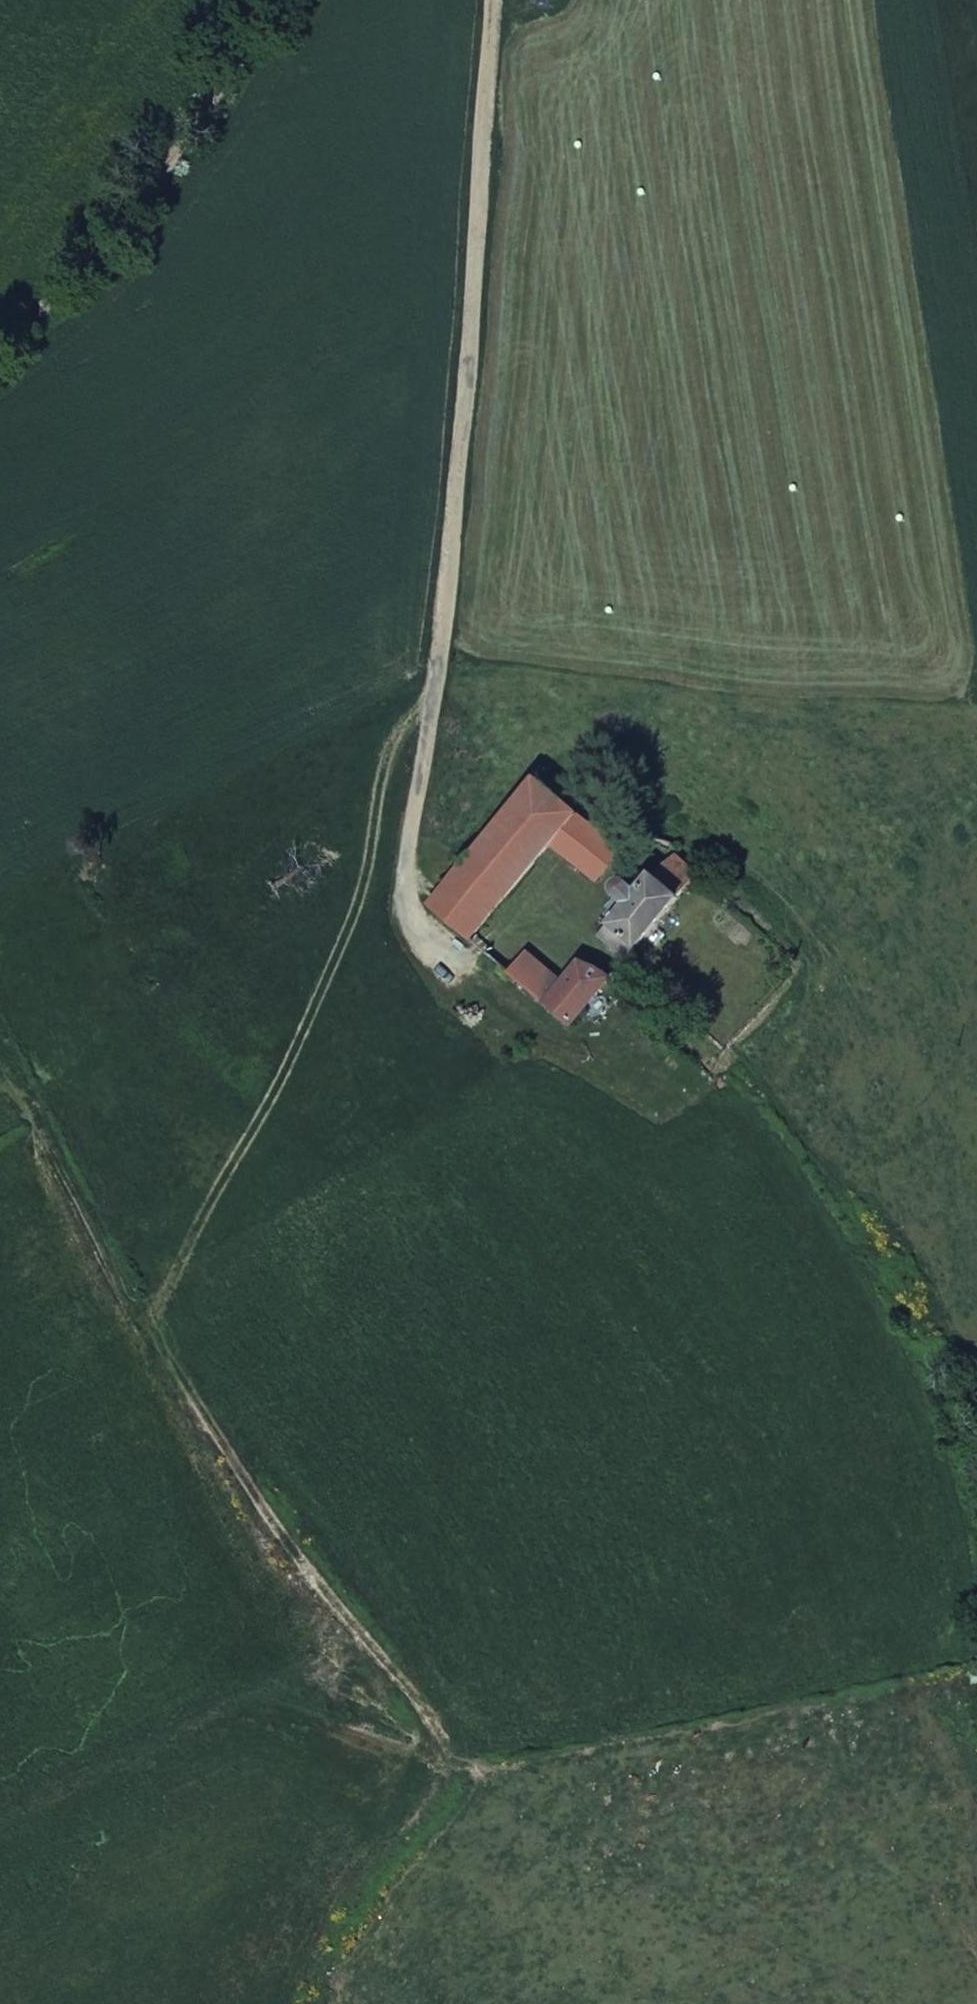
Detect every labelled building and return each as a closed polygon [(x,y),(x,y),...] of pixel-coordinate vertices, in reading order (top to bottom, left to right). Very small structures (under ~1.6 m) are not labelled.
[(551,845),(577,813),(537,780),(429,905),(469,940),(551,845)] [(623,850),(577,813),(551,845),(596,882),(623,850)] [(626,957),(698,873),(678,856),(652,877),(650,879),(639,894),(627,885),(623,882),(620,882),(617,882),(615,883),(613,885),(612,891),(615,896),(628,906),(601,938),(614,949),(616,948),(626,957)] [(526,952),(508,972),(569,1024),(608,978),(596,970),(591,967),(578,962),(562,982),(526,952)]
